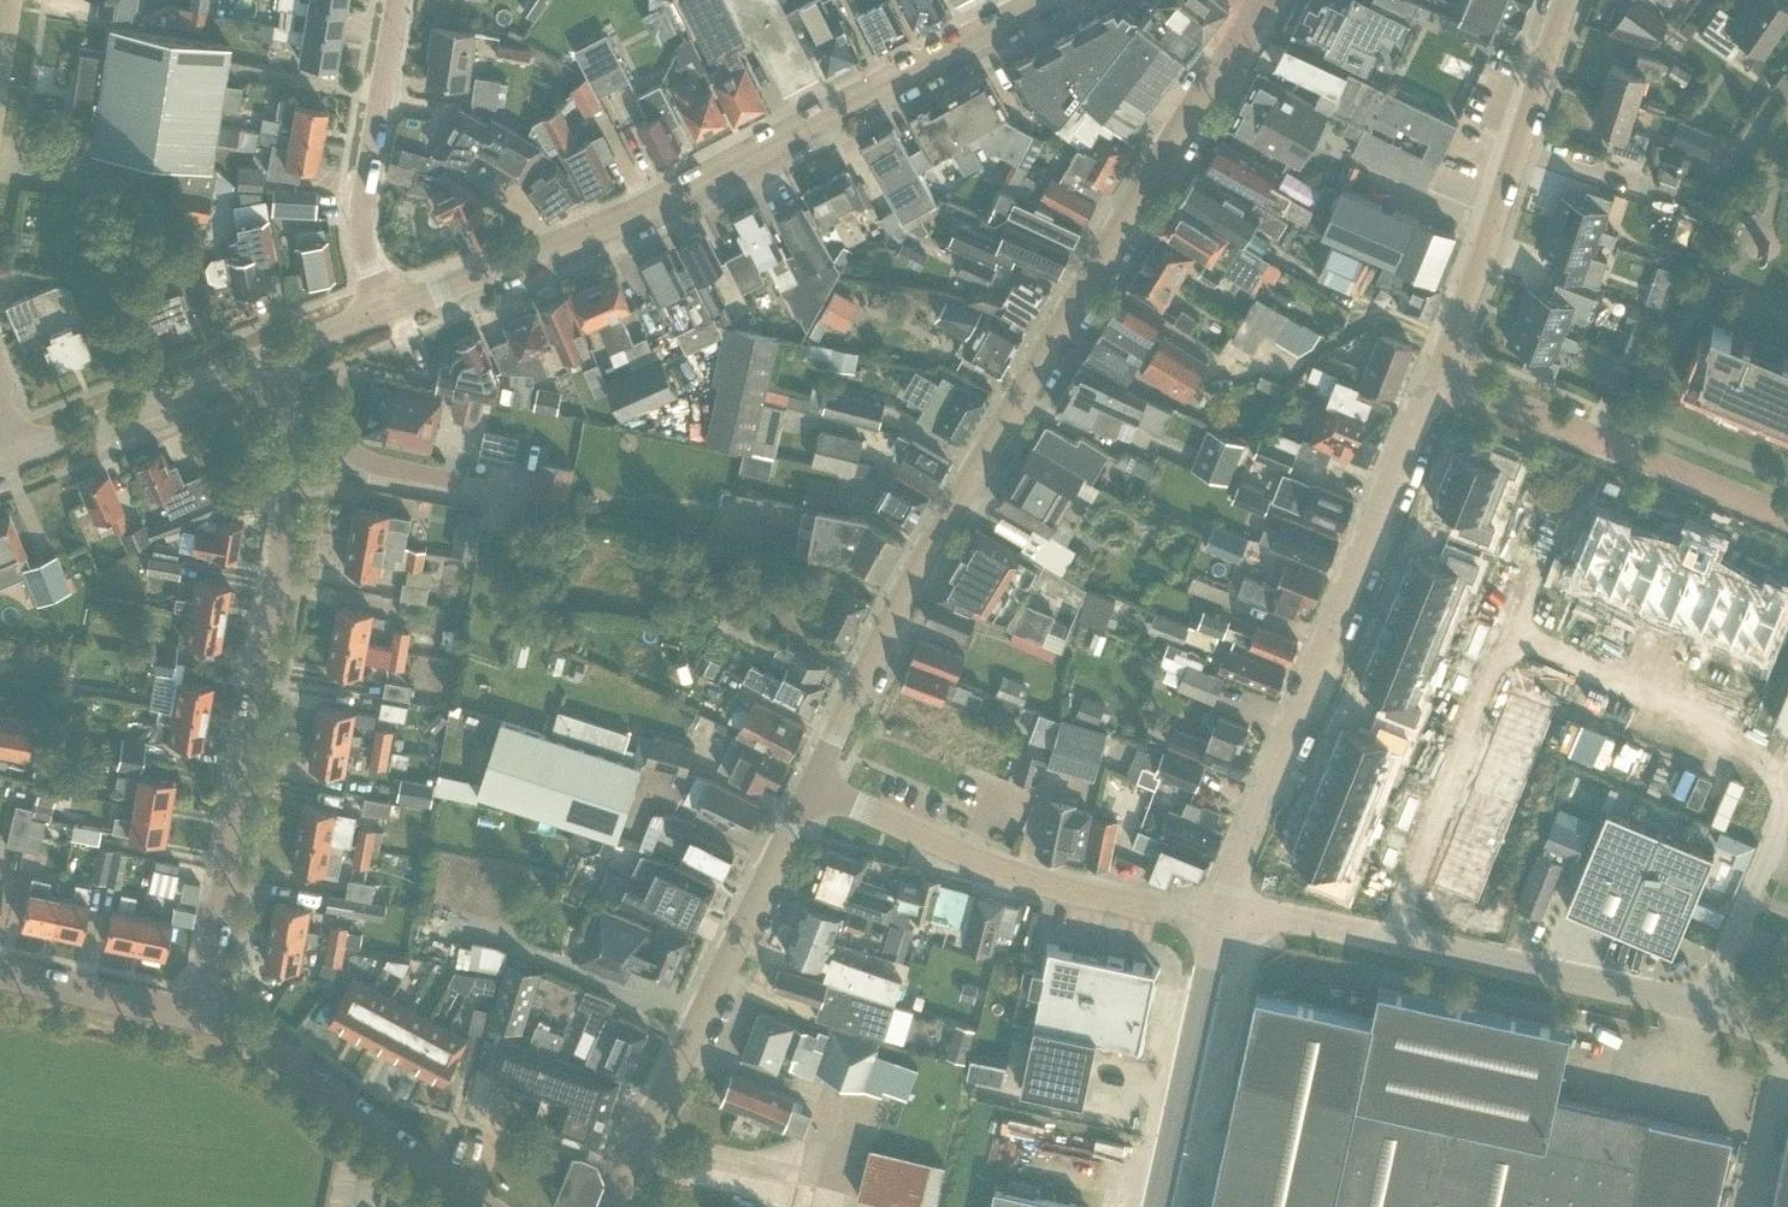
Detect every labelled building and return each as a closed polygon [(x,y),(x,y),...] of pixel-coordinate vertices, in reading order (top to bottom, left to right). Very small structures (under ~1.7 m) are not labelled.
[(213,7),(258,13),(260,0),(259,0),(213,0),(213,7)] [(304,29),(339,35),(344,6),(311,0),(277,0),(276,7),(307,12),(304,28),(304,29)] [(521,9),(535,19),(547,0),(527,0),(521,9)] [(736,115),(766,100),(736,43),(747,37),(728,0),(686,0),(714,55),(719,52),(727,69),(716,75),(736,115)] [(787,9),(782,0),(728,0),(747,37),(756,33),(786,90),(819,73),(809,53),(801,37),(796,28),(787,9)] [(801,37),(809,53),(819,49),(829,68),(857,54),(837,16),(831,19),(825,8),(822,10),(817,0),(804,0),(787,9),(796,28),(803,25),(807,34),(801,37)] [(873,45),(892,35),(891,33),(904,26),(890,0),(856,0),(860,9),(856,11),(873,45)] [(914,22),(927,16),(927,17),(946,7),(943,0),(903,0),(914,22)] [(1147,110),(1230,4),(1225,0),(1153,0),(1139,18),(1120,42),(1141,59),(1119,88),(1147,110)] [(1369,0),(1309,0),(1291,36),(1313,48),(1314,46),(1325,51),(1325,50),(1342,59),(1352,40),(1373,50),(1384,29),(1401,37),(1419,1),(1418,0),(1371,0),(1371,1),(1369,0)] [(1491,52),(1498,34),(1512,39),(1521,16),(1483,0),(1465,0),(1464,3),(1457,0),(1418,0),(1419,1),(1466,20),(1461,32),(1474,38),(1491,52)] [(1521,16),(1528,0),(1483,0),(1521,16)] [(1613,28),(1653,41),(1667,23),(1636,0),(1633,0),(1613,28)] [(1787,15),(1787,6),(1780,0),(1748,0),(1736,16),(1721,5),(1700,35),(1731,57),(1746,37),(1763,50),(1787,15)] [(174,21),(204,22),(205,3),(174,2),(174,21)] [(1117,90),(1119,88),(1141,59),(1120,42),(1139,18),(1120,4),(1062,35),(1086,79),(1090,82),(1097,74),(1117,90)] [(273,26),(241,21),(239,36),(270,41),(271,36),(302,41),(299,59),(334,64),(339,35),(304,29),(304,28),(273,23),(273,26)] [(80,50),(68,125),(94,129),(90,148),(125,154),(138,156),(175,162),(210,167),(220,108),(224,83),(227,59),(230,44),(110,25),(105,54),(80,50)] [(468,84),(476,32),(435,25),(431,47),(434,48),(429,78),(468,84)] [(599,94),(630,77),(607,32),(575,48),(588,73),(572,87),(586,112),(604,103),(599,94)] [(1062,35),(1014,61),(1006,65),(1025,99),(1057,124),(1056,125),(1068,135),(1076,125),(1101,145),(1116,125),(1129,135),(1147,110),(1119,88),(1117,90),(1097,74),(1090,82),(1086,79),(1062,35)] [(493,50),(529,59),(532,44),(496,36),(493,50)] [(1288,40),(1275,65),(1336,93),(1330,105),(1371,125),(1378,112),(1428,136),(1422,149),(1440,157),(1457,120),(1377,81),(1288,40)] [(1603,92),(1638,103),(1647,74),(1661,78),(1667,60),(1639,52),(1634,70),(1612,63),(1603,92)] [(1329,109),(1259,71),(1229,125),(1299,164),(1329,109)] [(502,77),(476,73),(472,99),(505,105),(509,81),(501,79),(502,77)] [(1028,173),(1045,138),(1001,114),(1008,110),(987,74),(937,102),(964,151),(982,142),(1018,161),(1005,185),(1029,196),(1038,178),(1028,173)] [(697,136),(727,120),(711,88),(700,94),(692,80),(676,88),(683,102),(680,104),(697,136)] [(655,157),(682,143),(672,124),(681,120),(661,81),(637,93),(649,115),(637,122),(655,157)] [(238,111),(242,85),(226,83),(222,108),(238,111)] [(1629,132),(1638,103),(1603,92),(1594,122),(1615,128),(1609,146),(1642,156),(1648,138),(1650,133),(1636,128),(1634,134),(1629,132)] [(262,116),(260,127),(322,138),(327,107),(298,102),(299,98),(279,94),(276,115),(281,116),(280,119),(262,116)] [(964,151),(937,102),(909,118),(932,159),(952,148),(956,156),(964,151)] [(498,163),(517,130),(493,115),(489,122),(463,107),(437,152),(470,171),(480,153),(498,163)] [(537,119),(535,120),(548,146),(557,142),(584,194),(614,178),(604,159),(614,154),(603,132),(580,144),(561,107),(537,119)] [(1716,134),(1680,120),(1672,140),(1708,154),(1716,134)] [(317,168),(322,138),(260,127),(260,129),(241,125),(238,140),(258,144),(259,139),(286,144),(284,160),(279,159),(276,175),(298,179),(300,165),(317,168)] [(1125,139),(1129,135),(1116,125),(1101,145),(1076,125),(1068,135),(1078,143),(1122,168),(1135,145),(1125,139)] [(891,229),(902,239),(911,226),(904,220),(937,201),(894,126),(861,145),(896,207),(881,215),(891,229)] [(1427,187),(1438,162),(1364,127),(1352,152),(1427,187)] [(540,144),(517,130),(498,163),(519,176),(520,177),(540,144)] [(1307,221),(1323,231),(1329,215),(1292,194),(1292,195),(1268,182),(1275,169),(1221,139),(1206,166),(1283,210),(1307,221)] [(1122,168),(1080,144),(1061,178),(1053,174),(1041,195),(1085,219),(1102,188),(1109,191),(1122,168)] [(1690,156),(1677,151),(1675,154),(1667,150),(1662,160),(1671,163),(1670,167),(1683,172),(1690,156)] [(550,217),(583,194),(559,162),(549,169),(544,163),(535,169),(539,175),(526,184),(550,217)] [(262,165),(238,164),(237,188),(261,189),(262,165)] [(472,242),(492,233),(479,205),(482,204),(474,189),(458,179),(417,167),(412,187),(437,194),(444,191),(452,209),(451,209),(458,224),(463,222),(472,242)] [(873,205),(861,180),(856,183),(848,168),(824,181),(840,208),(838,210),(846,224),(844,225),(852,240),(866,233),(854,211),(867,204),(868,207),(873,205)] [(1196,172),(1178,200),(1245,243),(1259,221),(1278,233),(1287,218),(1268,206),(1263,214),(1196,172)] [(840,208),(824,181),(804,191),(822,226),(835,219),(846,240),(849,242),(852,240),(844,225),(846,224),(838,210),(840,208)] [(1329,215),(1323,231),(1327,233),(1397,261),(1396,263),(1436,279),(1456,232),(1415,216),(1342,185),(1329,215)] [(1009,213),(1073,242),(1082,222),(1002,186),(988,217),(996,221),(1009,213)] [(171,187),(167,212),(207,219),(211,194),(171,187)] [(1599,237),(1598,237),(1614,242),(1617,231),(1602,226),(1608,209),(1610,210),(1614,197),(1587,187),(1582,200),(1561,193),(1552,220),(1599,237)] [(316,190),(273,188),(272,213),(314,215),(316,190)] [(265,286),(258,251),(273,248),(263,200),(234,205),(240,237),(229,239),(232,256),(213,260),(209,266),(211,276),(217,280),(231,277),(234,292),(265,286)] [(1178,200),(1163,224),(1197,245),(1196,246),(1212,256),(1208,261),(1215,266),(1216,265),(1228,273),(1252,288),(1270,258),(1245,243),(1178,200)] [(748,245),(736,251),(753,285),(766,278),(760,267),(769,262),(799,313),(802,312),(809,324),(840,268),(803,205),(777,218),(806,275),(800,279),(782,242),(779,244),(758,203),(733,216),(748,245)] [(1771,248),(1770,216),(1750,217),(1751,249),(1771,248)] [(1608,258),(1593,253),(1598,237),(1599,237),(1552,220),(1543,248),(1574,259),(1569,274),(1599,284),(1608,258)] [(966,250),(991,261),(997,249),(1057,275),(1068,251),(1007,224),(1000,239),(958,222),(950,242),(967,249),(966,250)] [(303,282),(333,276),(326,238),(325,238),(323,225),(294,231),(297,243),(296,244),(303,282)] [(722,332),(724,335),(727,324),(738,326),(711,273),(724,267),(706,230),(678,244),(688,264),(710,309),(716,320),(722,332)] [(1145,259),(1180,280),(1196,253),(1162,232),(1145,259)] [(1674,239),(1669,255),(1682,259),(1688,243),(1674,239)] [(1365,256),(1333,242),(1318,276),(1349,290),(1365,256)] [(710,309),(688,264),(679,269),(669,249),(640,264),(658,299),(684,285),(690,298),(685,300),(697,322),(678,332),(688,350),(722,332),(716,320),(710,309)] [(1018,270),(999,258),(996,263),(991,261),(966,250),(959,268),(977,276),(964,299),(996,308),(1027,326),(1051,284),(1020,266),(1018,270)] [(742,290),(753,285),(736,251),(725,257),(742,290)] [(1163,307),(1180,280),(1145,259),(1128,285),(1163,307)] [(1429,317),(1441,286),(1384,263),(1377,281),(1403,291),(1397,305),(1429,317)] [(172,323),(194,315),(181,279),(180,279),(175,264),(141,276),(146,292),(137,295),(149,328),(171,320),(172,323)] [(573,293),(587,327),(598,322),(620,372),(656,356),(647,335),(634,340),(621,312),(631,307),(617,274),(573,293)] [(1564,331),(1565,331),(1571,315),(1586,321),(1596,295),(1557,280),(1551,295),(1529,286),(1518,313),(1564,331)] [(1654,282),(1647,299),(1660,304),(1666,286),(1654,282)] [(55,370),(97,352),(69,285),(55,283),(6,304),(19,335),(36,327),(55,370)] [(1164,314),(1125,290),(1085,357),(1124,381),(1133,366),(1185,398),(1208,361),(1155,329),(1164,314)] [(591,346),(568,295),(542,307),(564,357),(591,346)] [(1257,296),(1231,337),(1253,351),(1265,330),(1290,345),(1297,334),(1314,343),(1321,331),(1304,321),(1303,323),(1257,296)] [(982,323),(975,319),(984,305),(947,297),(935,318),(964,335),(957,348),(1000,373),(1013,349),(1024,332),(989,311),(982,323)] [(1632,305),(1628,317),(1649,325),(1654,313),(1632,305)] [(1199,317),(1183,306),(1174,320),(1190,330),(1199,317)] [(512,402),(530,405),(536,375),(548,370),(539,348),(551,343),(537,309),(505,323),(511,335),(491,344),(502,370),(511,370),(511,382),(516,383),(512,402)] [(1580,337),(1565,331),(1564,331),(1518,313),(1508,340),(1529,348),(1523,363),(1554,375),(1560,359),(1555,357),(1561,341),(1576,347),(1580,337)] [(1703,323),(1680,377),(1787,419),(1787,356),(1703,323)] [(753,449),(764,401),(764,399),(779,336),(738,326),(727,324),(724,335),(713,382),(720,383),(707,439),(752,450),(753,449)] [(1394,393),(1413,345),(1380,332),(1362,380),(1394,393)] [(500,379),(480,334),(458,344),(462,352),(455,357),(451,365),(442,363),(437,386),(478,395),(494,387),(492,383),(500,379)] [(1606,376),(1624,383),(1633,360),(1615,353),(1606,376)] [(662,355),(653,359),(608,379),(624,416),(679,392),(662,355)] [(609,388),(609,387),(598,361),(585,367),(596,394),(609,388)] [(1327,399),(1384,422),(1391,404),(1356,390),(1360,382),(1314,363),(1310,375),(1323,380),(1321,386),(1331,390),(1327,399)] [(1080,365),(1057,404),(1060,412),(1064,413),(1091,425),(1092,423),(1115,433),(1123,415),(1162,432),(1173,409),(1080,365)] [(939,380),(917,367),(903,391),(925,404),(918,417),(960,441),(985,397),(943,373),(939,380)] [(431,451),(443,393),(395,384),(394,389),(373,385),(363,431),(384,436),(383,441),(431,451)] [(880,424),(886,402),(828,387),(823,409),(880,424)] [(764,399),(764,401),(753,449),(775,454),(780,430),(783,431),(789,406),(764,399)] [(1283,423),(1276,441),(1327,462),(1332,449),(1367,463),(1384,422),(1327,399),(1311,439),(1303,435),(1304,432),(1283,423)] [(1049,424),(1036,446),(1084,476),(1084,477),(1092,482),(1110,451),(1081,434),(1077,440),(1049,424)] [(1208,427),(1192,465),(1227,479),(1243,441),(1208,427)] [(855,471),(863,439),(820,429),(812,461),(855,471)] [(936,483),(949,460),(900,432),(892,445),(898,448),(895,454),(902,458),(899,463),(936,483)] [(1286,462),(1289,452),(1255,443),(1253,453),(1286,462)] [(1084,476),(1036,446),(1033,445),(998,502),(1035,524),(1020,549),(1062,573),(1062,572),(1082,584),(1088,574),(1069,562),(1077,548),(1050,533),(1084,477),(1084,476)] [(1455,448),(1444,474),(1498,496),(1508,471),(1515,473),(1521,458),(1493,447),(1487,461),(1455,448)] [(168,467),(160,450),(149,455),(148,452),(135,457),(136,460),(134,461),(149,497),(161,492),(170,514),(198,502),(188,479),(183,481),(175,464),(168,467)] [(575,466),(540,459),(532,502),(567,509),(575,466)] [(1284,471),(1273,498),(1343,524),(1353,498),(1284,471)] [(123,508),(107,473),(79,485),(94,520),(108,514),(115,530),(129,524),(122,508),(123,508)] [(910,528),(930,493),(897,473),(877,508),(910,528)] [(1444,474),(1433,501),(1466,514),(1460,528),(1488,539),(1494,524),(1488,521),(1498,496),(1444,474)] [(227,495),(247,496),(247,482),(227,481),(227,495)] [(1271,494),(1238,481),(1231,499),(1264,512),(1271,494)] [(807,483),(804,503),(850,511),(854,492),(807,483)] [(746,493),(736,490),(736,492),(738,492),(736,504),(744,505),(746,493)] [(591,492),(575,497),(581,515),(597,509),(591,492)] [(755,495),(746,493),(744,505),(752,507),(755,495)] [(763,496),(755,495),(752,507),(761,508),(763,496)] [(761,508),(769,510),(771,498),(763,496),(761,508)] [(850,511),(804,503),(796,548),(850,558),(852,554),(884,572),(905,537),(863,513),(850,511)] [(356,506),(351,537),(406,546),(406,545),(410,527),(390,524),(392,512),(356,506)] [(460,509),(454,549),(474,552),(480,512),(460,509)] [(1327,565),(1327,564),(1338,535),(1285,514),(1278,531),(1265,526),(1260,539),(1327,565)] [(9,515),(0,519),(0,563),(12,557),(18,570),(23,568),(37,601),(70,586),(56,554),(31,564),(9,515)] [(1604,515),(1583,566),(1597,572),(1594,580),(1627,594),(1630,586),(1642,591),(1639,599),(1703,625),(1706,617),(1719,622),(1716,630),(1748,644),(1752,636),(1766,642),(1787,590),(1771,583),(1768,590),(1704,564),(1715,537),(1692,528),(1681,554),(1617,528),(1620,521),(1604,515)] [(196,523),(191,551),(235,558),(242,523),(204,517),(196,523)] [(1247,536),(1217,524),(1209,546),(1239,558),(1247,536)] [(1019,550),(978,526),(936,596),(990,619),(991,617),(1015,626),(1009,642),(1053,660),(1058,647),(1043,641),(1055,613),(1023,600),(1036,579),(1082,604),(1088,588),(1082,584),(1062,572),(1062,573),(1020,549),(1019,550)] [(427,549),(406,545),(406,546),(351,537),(346,567),(381,573),(383,562),(408,567),(406,580),(403,580),(400,596),(427,600),(433,570),(423,568),(427,549)] [(1413,552),(1402,579),(1456,600),(1466,575),(1473,578),(1479,562),(1451,551),(1446,565),(1413,552)] [(146,570),(179,576),(182,559),(149,553),(146,570)] [(1238,592),(1297,615),(1304,598),(1313,601),(1323,576),(1274,556),(1269,569),(1280,574),(1275,587),(1245,575),(1238,592)] [(808,627),(845,645),(869,598),(832,580),(828,587),(811,578),(809,583),(764,561),(756,578),(773,587),(774,585),(818,606),(808,627)] [(1402,579),(1392,605),(1446,626),(1456,600),(1402,579)] [(190,610),(225,617),(230,586),(195,580),(192,598),(175,595),(173,607),(190,610)] [(1082,604),(1077,615),(1104,626),(1115,599),(1088,588),(1082,604)] [(990,619),(936,596),(926,619),(968,636),(975,621),(987,626),(990,619)] [(333,636),(368,642),(374,611),(339,605),(333,636)] [(1199,628),(1222,629),(1223,606),(1199,605),(1199,628)] [(1392,605),(1381,630),(1435,652),(1446,626),(1392,605)] [(225,617),(190,610),(184,641),(219,647),(225,617)] [(1479,622),(1473,637),(1483,641),(1489,627),(1479,622)] [(1290,660),(1298,639),(1258,623),(1254,633),(1235,626),(1233,631),(1236,632),(1234,637),(1290,660)] [(412,630),(395,627),(391,646),(409,649),(412,630)] [(1381,630),(1371,656),(1425,677),(1435,652),(1381,630)] [(368,642),(333,636),(328,666),(363,673),(368,642)] [(965,653),(919,636),(910,660),(956,677),(965,653)] [(1473,637),(1467,652),(1477,656),(1483,641),(1473,637)] [(178,643),(153,639),(150,654),(175,659),(178,643)] [(409,649),(391,646),(388,665),(405,668),(409,649)] [(1211,670),(1225,675),(1226,671),(1277,691),(1286,669),(1227,646),(1219,667),(1213,665),(1211,670)] [(819,678),(827,663),(796,647),(780,678),(751,664),(743,679),(773,694),(811,714),(827,682),(819,678)] [(702,653),(697,665),(712,672),(718,661),(702,653)] [(1215,700),(1225,675),(1211,670),(1211,671),(1164,653),(1160,662),(1184,672),(1178,686),(1215,700)] [(175,659),(150,654),(148,670),(172,675),(175,659)] [(1371,656),(1360,682),(1393,695),(1387,709),(1415,721),(1421,705),(1415,703),(1425,677),(1371,656)] [(953,694),(979,704),(984,693),(972,689),(973,686),(910,662),(901,684),(943,700),(947,689),(954,692),(953,694)] [(1462,663),(1456,678),(1466,682),(1472,667),(1462,663)] [(1032,683),(1004,672),(996,692),(1024,703),(1032,683)] [(412,683),(386,678),(383,694),(410,699),(412,683)] [(1772,717),(1787,723),(1787,678),(1772,717)] [(178,679),(173,710),(207,716),(213,685),(178,679)] [(937,699),(900,685),(884,728),(921,742),(927,727),(939,731),(943,720),(931,715),(937,699)] [(1511,691),(1499,720),(1543,738),(1555,709),(1511,691)] [(1079,692),(1074,710),(1098,718),(1103,699),(1079,692)] [(408,704),(382,699),(379,716),(406,720),(408,704)] [(741,725),(735,735),(755,744),(757,740),(789,756),(805,724),(754,699),(750,708),(738,702),(729,719),(741,725)] [(321,704),(316,735),(351,741),(351,740),(360,742),(362,733),(353,731),(356,711),(321,704)] [(207,716),(173,710),(158,707),(156,720),(170,722),(167,740),(202,746),(207,716)] [(631,731),(559,707),(550,734),(633,761),(638,749),(627,745),(631,731)] [(0,714),(0,754),(27,758),(33,719),(0,714)] [(1241,743),(1248,726),(1219,714),(1209,740),(1175,726),(1168,742),(1202,757),(1241,773),(1251,747),(1241,743)] [(1108,728),(1062,715),(1048,764),(1094,776),(1108,728)] [(641,764),(603,752),(503,719),(479,792),(618,837),(641,764)] [(1499,720),(1490,743),(1534,761),(1543,738),(1499,720)] [(1343,725),(1332,752),(1386,773),(1397,748),(1403,751),(1409,735),(1381,724),(1375,737),(1343,725)] [(373,745),(391,748),(394,729),(377,725),(373,745)] [(695,743),(653,732),(645,761),(687,773),(695,743)] [(958,761),(966,744),(942,732),(934,749),(958,761)] [(351,740),(351,741),(316,735),(310,765),(345,772),(349,750),(361,752),(362,743),(360,742),(351,740)] [(787,761),(755,744),(735,735),(719,764),(762,787),(767,778),(776,782),(787,761)] [(146,740),(122,736),(120,751),(143,755),(146,740)] [(1490,743),(1481,765),(1525,783),(1534,761),(1490,743)] [(391,748),(373,745),(370,764),(387,767),(391,748)] [(1196,789),(1205,766),(1205,765),(1164,749),(1155,773),(1196,789)] [(143,755),(120,751),(117,767),(140,771),(143,755)] [(1332,752),(1322,777),(1376,799),(1386,773),(1332,752)] [(1481,765),(1472,787),(1516,805),(1525,783),(1481,765)] [(746,829),(759,802),(712,779),(697,772),(684,799),(699,806),(746,829)] [(135,794),(133,804),(168,810),(173,780),(139,774),(138,776),(117,773),(114,790),(135,794)] [(403,777),(400,797),(430,803),(434,782),(403,777)] [(1322,777),(1312,803),(1366,824),(1376,799),(1322,777)] [(1472,787),(1463,810),(1507,828),(1516,805),(1472,787)] [(393,799),(365,795),(363,810),(391,815),(393,799)] [(1409,795),(1403,810),(1413,814),(1419,799),(1409,795)] [(1051,797),(1039,852),(1041,852),(1064,857),(1066,848),(1082,851),(1086,831),(1090,810),(1074,807),(1075,802),(1053,797),(1051,797)] [(1214,826),(1220,812),(1187,799),(1181,812),(1170,808),(1162,829),(1214,850),(1222,829),(1214,826)] [(23,847),(30,816),(32,806),(15,802),(6,843),(23,847)] [(339,809),(304,803),(298,834),(345,842),(347,832),(335,830),(339,809)] [(1312,803),(1301,828),(1355,850),(1366,824),(1312,803)] [(163,840),(168,810),(133,804),(131,816),(114,813),(112,830),(128,833),(128,834),(163,840)] [(1714,851),(1608,807),(1566,905),(1673,950),(1691,908),(1695,897),(1714,851)] [(1403,810),(1397,825),(1407,829),(1413,814),(1403,810)] [(1463,810),(1454,832),(1498,850),(1507,828),(1463,810)] [(683,854),(722,873),(734,850),(694,830),(697,824),(676,813),(654,811),(649,821),(640,847),(652,851),(662,828),(690,841),(683,854)] [(1097,814),(1087,862),(1109,866),(1119,818),(1097,814)] [(30,816),(23,847),(38,850),(45,819),(30,816)] [(1539,850),(1517,903),(1543,915),(1565,860),(1564,860),(1567,853),(1577,857),(1588,829),(1556,816),(1541,851),(1539,850)] [(101,827),(73,822),(70,837),(98,842),(101,827)] [(356,844),(373,847),(380,848),(383,829),(359,825),(356,844)] [(1194,875),(1206,869),(1211,856),(1140,828),(1135,842),(1154,849),(1146,869),(1172,879),(1176,868),(1194,875)] [(1301,828),(1291,855),(1323,868),(1317,882),(1345,893),(1351,878),(1345,875),(1355,850),(1301,828)] [(1722,829),(1718,840),(1738,849),(1734,860),(1745,865),(1754,843),(1722,829)] [(1454,832),(1445,854),(1489,872),(1498,850),(1454,832)] [(345,842),(298,834),(293,865),(340,873),(345,842)] [(1393,835),(1387,850),(1397,854),(1403,839),(1393,835)] [(370,865),(373,847),(356,844),(353,862),(370,865)] [(113,849),(97,845),(90,879),(106,883),(109,869),(113,849)] [(867,860),(825,845),(807,892),(890,920),(897,897),(879,891),(881,882),(861,875),(867,860)] [(109,869),(106,883),(121,886),(127,852),(113,849),(109,869)] [(716,885),(663,858),(642,851),(620,895),(692,932),(716,885)] [(1445,854),(1433,884),(1477,902),(1489,872),(1445,854)] [(154,858),(149,889),(174,894),(179,863),(154,858)] [(489,858),(485,877),(499,879),(502,860),(489,858)] [(1722,859),(1709,890),(1725,897),(1738,865),(1722,859)] [(940,881),(940,880),(920,874),(919,880),(903,876),(892,921),(902,923),(905,911),(960,924),(970,890),(940,881)] [(51,930),(59,896),(47,893),(50,880),(32,876),(22,924),(51,930)] [(375,881),(349,877),(346,894),(372,898),(375,881)] [(72,899),(59,896),(51,930),(81,936),(88,902),(91,885),(75,882),(72,899)] [(134,948),(141,913),(133,912),(136,895),(121,892),(117,908),(112,907),(104,942),(134,948)] [(386,901),(329,892),(326,909),(383,918),(386,901)] [(1003,899),(978,893),(966,943),(991,949),(996,930),(1012,934),(1019,905),(1003,901),(1003,899)] [(1695,897),(1691,908),(1717,919),(1721,908),(1695,897)] [(863,931),(869,914),(850,907),(847,918),(842,916),(842,914),(805,900),(795,926),(832,940),(838,926),(845,928),(845,925),(863,931)] [(271,931),(306,938),(318,940),(320,929),(308,927),(311,907),(276,901),(271,931)] [(670,981),(689,937),(659,925),(659,926),(598,901),(573,959),(634,984),(640,969),(670,981)] [(174,907),(171,920),(192,924),(195,911),(174,907)] [(171,920),(141,913),(134,948),(164,954),(171,920)] [(328,941),(346,944),(349,925),(331,922),(328,941)] [(902,955),(915,958),(924,926),(911,922),(902,955)] [(826,957),(832,940),(795,926),(785,950),(827,967),(823,978),(896,1001),(903,978),(832,954),(830,959),(826,957)] [(300,968),(306,938),(271,931),(265,962),(300,968)] [(500,970),(505,942),(470,935),(464,963),(500,970)] [(346,944),(328,941),(325,960),(343,963),(346,944)] [(308,946),(309,963),(324,962),(323,945),(308,946)] [(1154,969),(1051,947),(1046,969),(1033,966),(1028,990),(1041,993),(1021,1086),(1084,1100),(1097,1036),(1139,1045),(1154,969)] [(523,1030),(542,970),(509,959),(490,1019),(523,1030)] [(820,1002),(816,1016),(885,1037),(896,1001),(823,978),(780,965),(772,988),(820,1002)] [(348,1031),(373,986),(353,976),(329,1021),(348,1031)] [(1732,1134),(1557,1096),(1571,1027),(1380,985),(1373,1016),(1257,991),(1210,1206),(1717,1206),(1732,1134)] [(392,996),(373,986),(348,1031),(368,1042),(392,996)] [(615,1000),(587,988),(580,1004),(591,1009),(584,1026),(599,1032),(588,1059),(627,1076),(648,1028),(620,1016),(618,1020),(609,1016),(615,1000)] [(368,1042),(387,1052),(411,1006),(392,996),(368,1042)] [(411,1006),(387,1052),(406,1062),(430,1016),(411,1006)] [(789,1038),(823,1051),(828,1034),(819,1030),(817,1033),(811,1031),(759,1011),(751,1031),(787,1045),(789,1038)] [(449,1027),(430,1016),(406,1062),(425,1072),(449,1027)] [(613,1088),(617,1076),(557,1055),(565,1032),(537,1023),(529,1046),(510,1039),(497,1078),(543,1094),(534,1122),(598,1144),(616,1089),(613,1088)] [(879,1041),(831,1025),(828,1034),(823,1051),(816,1072),(864,1087),(876,1052),(879,1041)] [(469,1037),(449,1027),(425,1072),(444,1082),(469,1037)] [(814,1076),(816,1072),(823,1051),(789,1038),(787,1045),(751,1031),(742,1056),(777,1070),(782,1057),(788,1059),(790,1052),(799,1055),(794,1069),(814,1076)] [(919,1067),(876,1052),(864,1087),(882,1094),(884,1089),(908,1098),(919,1067)] [(795,1097),(733,1072),(722,1101),(804,1134),(812,1112),(792,1104),(795,1097)] [(1771,1206),(1787,1206),(1787,1127),(1771,1206)] [(858,1196),(904,1206),(936,1206),(947,1163),(871,1144),(858,1196)] [(572,1159),(561,1187),(569,1190),(574,1188),(583,1167),(581,1162),(572,1159)] [(739,1171),(736,1184),(769,1191),(771,1179),(739,1171)] [(1088,1206),(997,1186),(992,1206),(1088,1206)]
